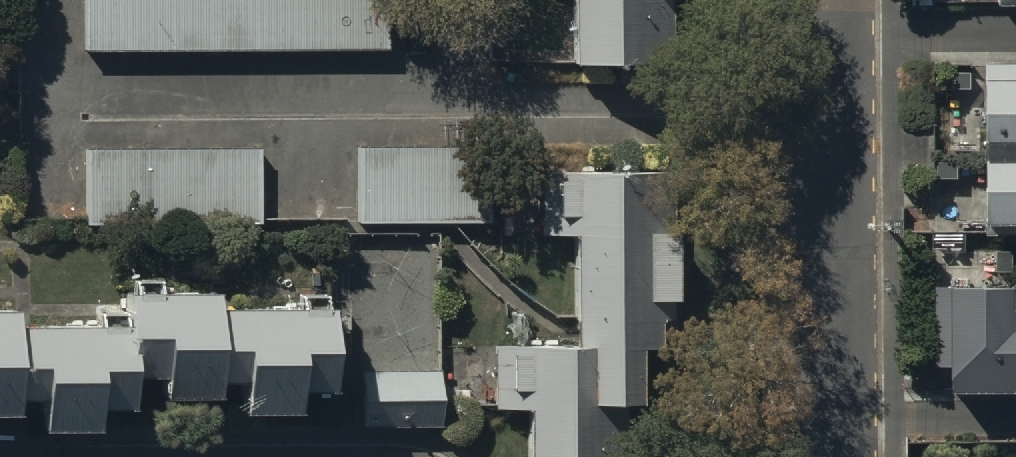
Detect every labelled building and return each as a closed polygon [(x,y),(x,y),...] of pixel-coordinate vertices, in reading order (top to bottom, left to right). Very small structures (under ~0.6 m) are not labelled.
[(85,54),(377,51),(376,0),(84,0),(85,54)] [(575,73),(672,72),(672,0),(574,0),(575,73)] [(995,15),(1015,15),(1015,0),(995,0),(995,15)] [(981,68),(982,231),(1015,231),(1015,67),(981,68)] [(263,149),(85,149),(85,228),(264,227),(263,149)] [(480,149),(357,149),(357,224),(480,224),(480,149)] [(495,349),(494,411),(531,411),(530,456),(633,456),(634,412),(644,412),(645,308),(683,308),(683,274),(650,274),(652,176),(543,174),(542,238),(576,238),(575,351),(495,349)] [(19,424),(19,411),(44,411),(44,441),(101,441),(101,421),(136,421),(136,388),(164,388),(164,409),(219,409),(219,391),(245,391),(245,424),(300,425),(300,405),(335,405),(335,320),(328,320),(328,305),(302,305),(302,318),(221,318),(221,301),(160,301),(160,290),(138,290),(138,302),(130,302),(130,323),(99,323),(99,333),(18,333),(18,319),(0,319),(0,425),(19,424)] [(948,295),(949,400),(1015,399),(1015,294),(948,295)] [(442,374),(363,375),(363,431),(443,430),(442,374)]
